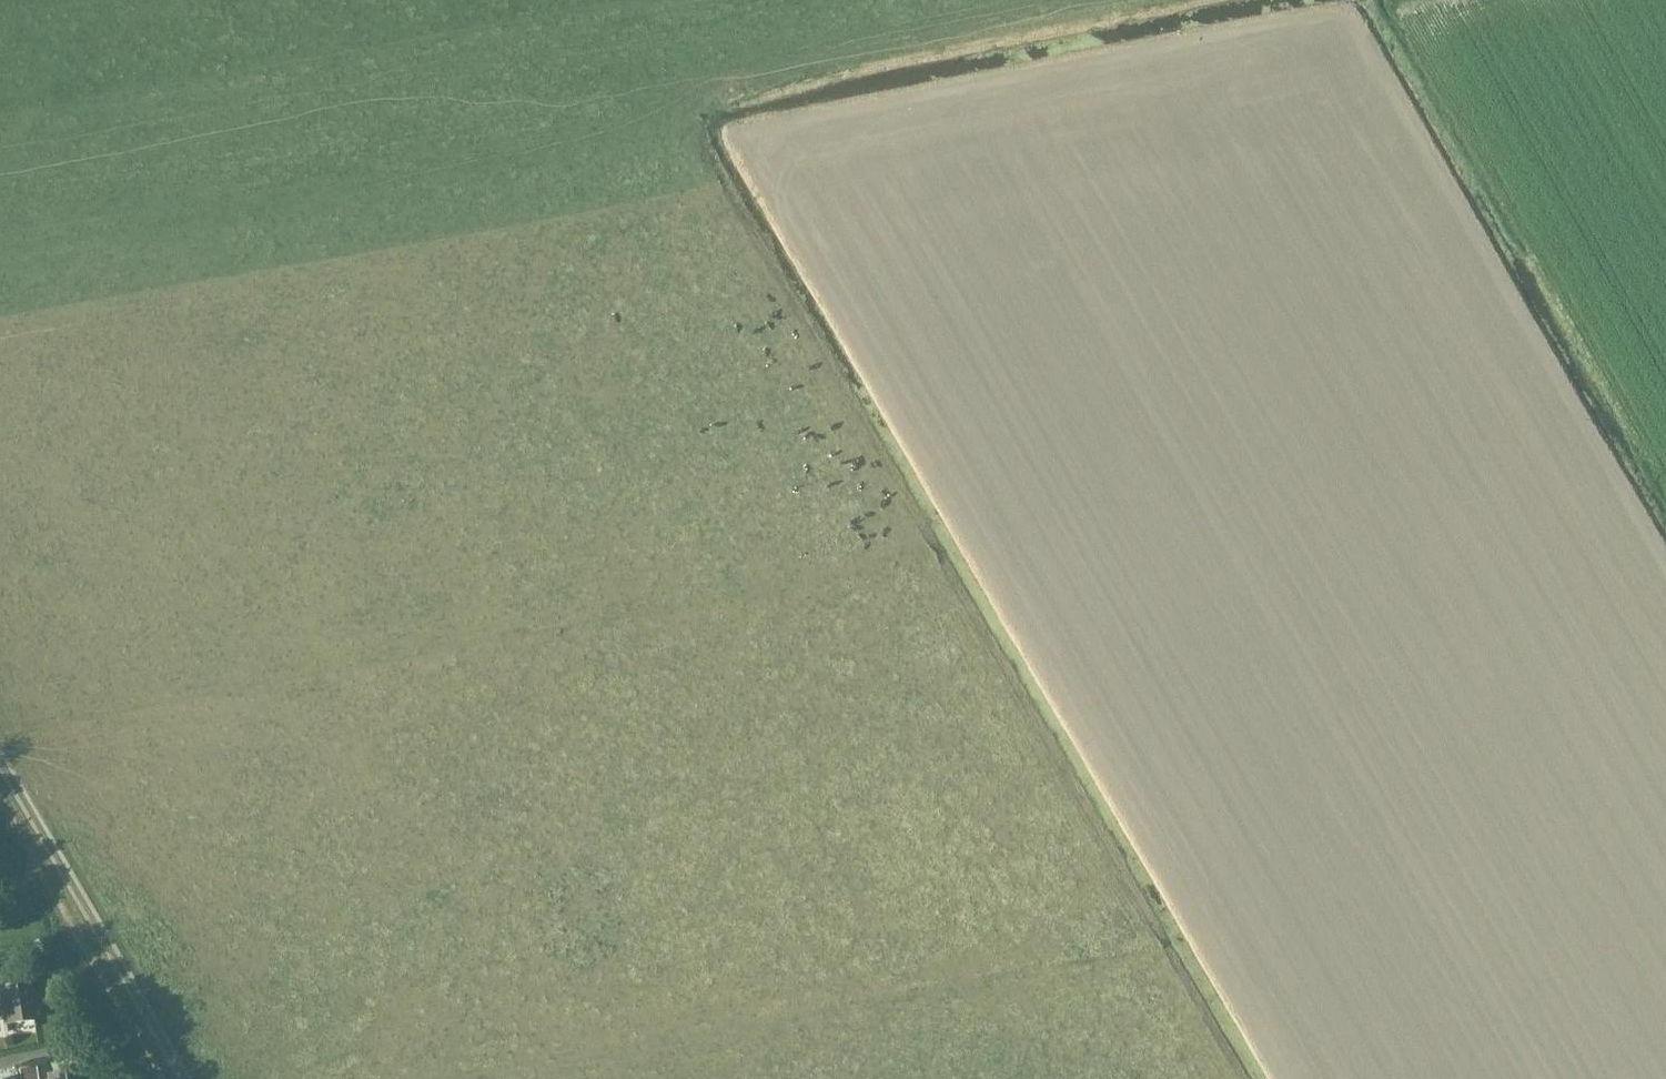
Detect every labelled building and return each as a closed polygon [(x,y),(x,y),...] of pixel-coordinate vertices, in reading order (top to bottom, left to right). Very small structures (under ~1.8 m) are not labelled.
[(36,1027),(29,986),(0,991),(7,1032),(8,1031),(7,1024),(33,1020),(34,1027),(36,1027)] [(28,1078),(30,1078),(43,1076),(38,1060),(24,1064),(28,1078)] [(78,1070),(49,1074),(50,1078),(79,1078),(78,1070)]
